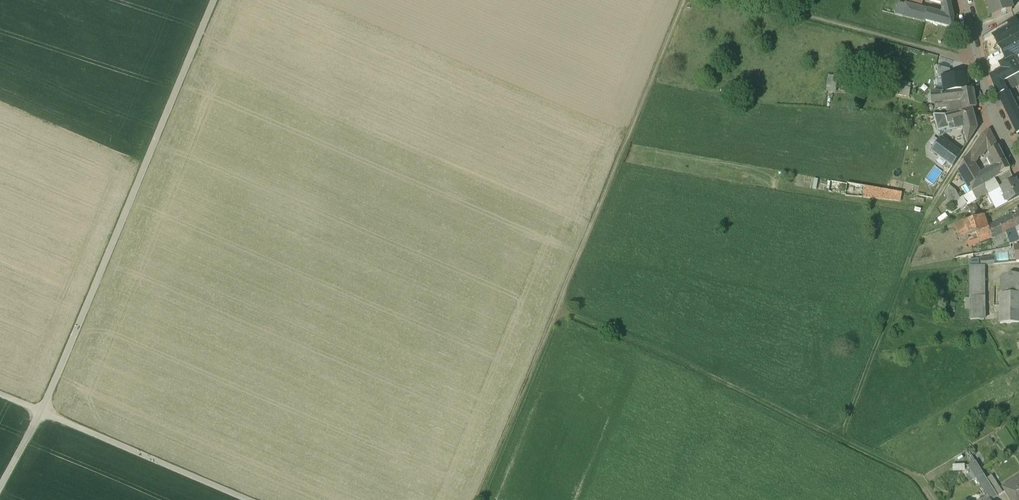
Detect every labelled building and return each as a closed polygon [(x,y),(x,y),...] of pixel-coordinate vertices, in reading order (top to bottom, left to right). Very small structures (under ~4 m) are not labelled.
[(909,5),(921,8),(923,0),(911,0),(909,5)] [(941,4),(942,4),(942,9),(952,12),(953,12),(950,0),(942,0),(941,4)] [(993,17),(1012,10),(1008,0),(987,0),(993,17)] [(909,5),(906,4),(903,17),(925,22),(925,21),(928,10),(909,5)] [(952,12),(942,9),(941,14),(928,10),(925,21),(952,28),(953,28),(954,17),(953,12),(952,12)] [(993,36),(998,46),(1018,35),(1018,25),(1018,23),(993,36)] [(998,46),(1006,61),(1013,58),(1018,55),(1018,35),(998,46)] [(991,76),(998,95),(1007,91),(1003,82),(1018,74),(1018,70),(1013,58),(1006,61),(1000,64),(1003,70),(991,76)] [(949,69),(937,66),(939,78),(942,78),(951,77),(949,69)] [(1003,82),(1007,91),(1008,91),(1018,86),(1018,74),(1003,82)] [(944,93),(968,90),(966,75),(951,77),(942,78),(944,93)] [(944,93),(940,93),(932,92),(932,104),(961,101),(963,111),(972,109),(976,108),(973,90),(968,90),(944,93)] [(1012,100),(1008,91),(1007,91),(998,95),(1003,105),(1012,100)] [(1012,100),(1003,105),(1012,125),(1017,134),(1018,133),(1018,113),(1015,105),(1012,100)] [(963,111),(946,115),(945,115),(933,114),(937,131),(948,128),(949,131),(963,128),(964,130),(968,144),(977,129),(976,127),(972,109),(963,111)] [(998,147),(989,129),(983,134),(976,143),(982,154),(988,152),(998,147)] [(961,154),(940,139),(931,150),(953,166),(961,154)] [(982,154),(976,143),(958,171),(971,192),(984,185),(984,184),(978,176),(980,175),(971,160),(982,154)] [(1010,169),(998,146),(998,147),(988,152),(991,157),(987,159),(992,168),(980,175),(978,176),(984,184),(1010,169)] [(819,178),(803,175),(800,189),(817,192),(819,178)] [(1001,187),(989,194),(996,209),(1018,197),(1018,187),(1015,180),(1001,187)] [(902,193),(847,183),(847,184),(830,181),(829,192),(845,196),(901,201),(902,193)] [(984,185),(971,192),(976,200),(988,193),(984,185)] [(955,191),(949,186),(945,193),(953,207),(961,201),(955,191)] [(971,192),(961,201),(953,207),(957,214),(969,207),(967,204),(976,200),(971,192)] [(982,215),(955,225),(957,232),(984,223),(982,215)] [(1017,227),(1013,217),(989,228),(992,238),(1005,232),(1006,231),(1014,228),(1017,227)] [(989,228),(986,228),(984,223),(957,232),(960,239),(976,233),(979,242),(992,238),(989,228)] [(1005,232),(1010,245),(1018,241),(1014,228),(1006,231),(1005,232)] [(982,266),(969,267),(970,299),(970,309),(984,308),(982,266)] [(1012,273),(1010,283),(1000,283),(1001,294),(1018,294),(1018,274),(1012,273)] [(1001,294),(1000,324),(1018,324),(1018,294),(1001,294)] [(987,479),(976,461),(968,466),(979,484),(982,482),(981,482),(987,479)] [(997,484),(992,475),(987,479),(991,485),(992,487),(997,484)] [(1016,479),(1018,482),(1005,491),(1011,499),(1018,499),(1018,477),(1016,479)] [(987,479),(981,482),(982,482),(986,489),(991,485),(987,479)] [(1003,493),(997,484),(992,487),(998,496),(1003,493)] [(992,487),(991,485),(986,489),(993,499),(998,496),(992,487)]
